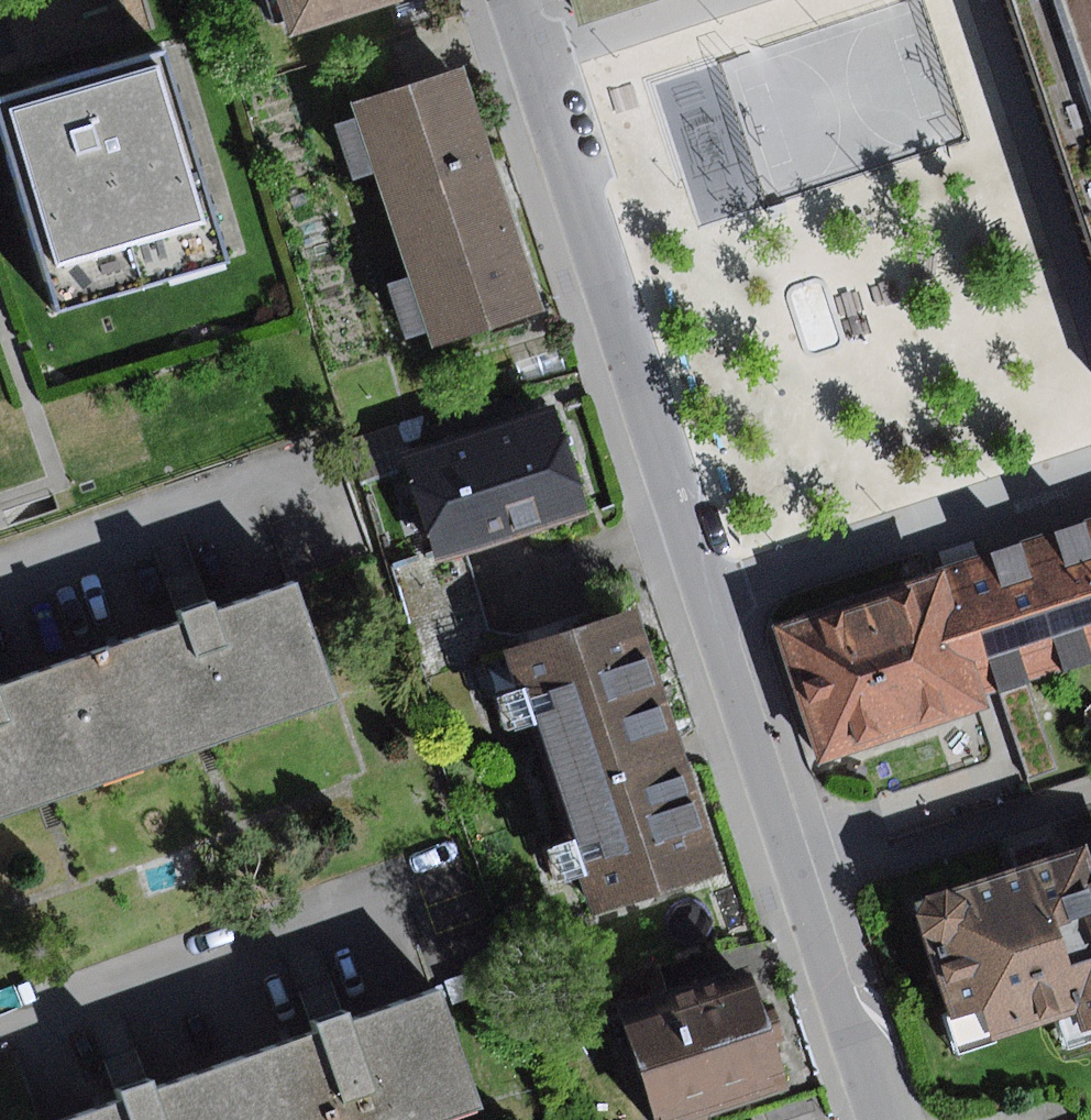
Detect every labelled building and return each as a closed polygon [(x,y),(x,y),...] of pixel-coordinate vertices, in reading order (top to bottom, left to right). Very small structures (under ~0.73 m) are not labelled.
[(290,40),(402,5),(401,0),(277,0),(290,40)] [(576,26),(657,0),(567,0),(576,26)] [(1090,179),(1090,0),(1009,0),(1072,186),(1090,179)] [(0,103),(0,152),(47,321),(234,269),(174,55),(0,103)] [(471,68),(358,105),(437,349),(550,313),(471,68)] [(1072,186),(1090,243),(1090,179),(1072,186)] [(559,350),(517,361),(523,382),(565,371),(559,350)] [(554,406),(485,428),(521,541),(597,517),(571,433),(563,435),(554,406)] [(485,428),(403,454),(439,567),(469,558),(521,541),(485,428)] [(1063,672),(1090,664),(1090,523),(1021,546),(1063,672)] [(998,693),(1063,672),(1021,546),(775,628),(821,766),(992,709),(988,697),(998,693)] [(483,602),(469,558),(439,567),(391,583),(405,627),(483,602)] [(180,622),(93,653),(133,766),(332,696),(291,582),(213,609),(209,600),(195,605),(177,612),(180,622)] [(657,615),(526,654),(606,920),(738,881),(657,615)] [(133,766),(93,653),(0,686),(0,813),(133,766)] [(1030,687),(1004,696),(1030,775),(1057,766),(1030,687)] [(914,906),(960,1058),(1063,1021),(1072,1048),(1090,1042),(1090,850),(1040,866),(914,906)] [(624,1010),(658,1119),(713,1119),(711,1116),(790,1091),(752,970),(624,1010)] [(233,1062),(253,1119),(433,1119),(475,1105),(435,991),(348,1022),(344,1011),(326,1017),(308,1024),(312,1034),(233,1062)] [(233,1062),(150,1091),(146,1079),(131,1084),(115,1090),(119,1103),(70,1119),(253,1119),(233,1062)]
